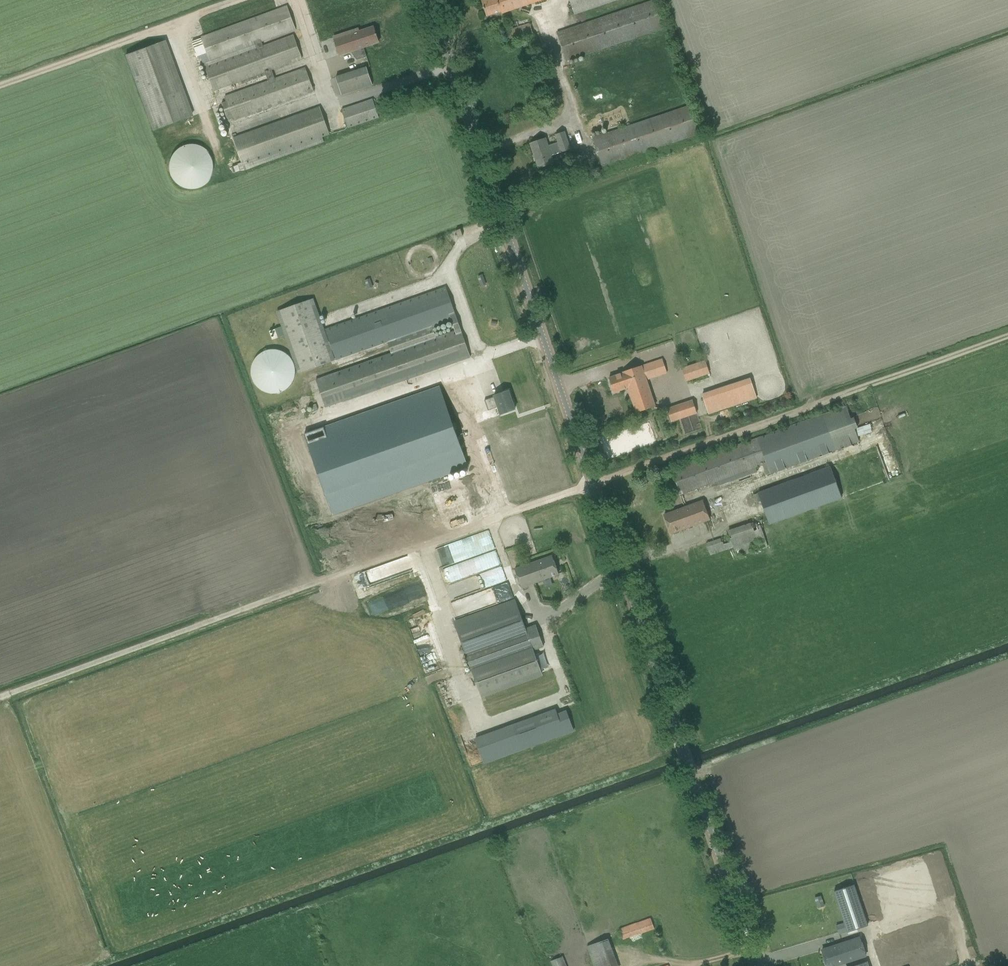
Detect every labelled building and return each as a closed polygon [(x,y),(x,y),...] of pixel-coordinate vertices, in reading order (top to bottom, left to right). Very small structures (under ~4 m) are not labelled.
[(513,10),(542,0),(485,0),(482,1),(487,17),(501,12),(502,14),(513,10)] [(664,29),(654,0),(653,0),(557,33),(567,61),(664,29)] [(575,15),(620,0),(569,0),(575,15)] [(202,38),(192,42),(196,53),(195,54),(197,58),(198,57),(202,61),(203,63),(204,63),(205,67),(214,92),(265,73),(268,81),(224,97),(226,101),(222,103),(228,121),(233,119),(233,121),(314,92),(305,68),(275,78),(272,71),(302,60),(294,35),(263,46),(262,43),(296,30),(287,6),(281,8),(276,10),(205,36),(204,36),(201,37),(202,38)] [(511,44),(534,37),(529,23),(507,30),(511,44)] [(339,55),(351,52),(379,42),(374,27),(360,32),(359,29),(333,38),(339,55)] [(152,131),(193,117),(165,41),(125,56),(152,131)] [(342,95),(373,85),(366,66),(336,76),(342,95)] [(348,128),(379,118),(373,99),(342,110),(348,128)] [(593,138),(602,167),(699,134),(690,105),(593,138)] [(238,165),(232,167),(234,173),(240,171),(245,171),(246,171),(324,142),(323,137),(330,135),(320,107),(233,138),(233,139),(242,163),(238,164),(238,165)] [(548,146),(546,139),(530,144),(539,168),(554,163),(551,153),(561,150),(562,152),(570,149),(564,132),(556,135),(558,143),(548,146)] [(211,186),(208,145),(172,147),(175,188),(211,186)] [(477,277),(480,284),(486,282),(483,275),(477,277)] [(325,329),(336,361),(387,343),(391,354),(338,372),(316,380),(326,407),(406,379),(414,376),(470,357),(446,287),(437,291),(325,329)] [(282,327),(270,331),(273,340),(285,336),(298,374),(334,361),(335,361),(320,319),(314,299),(276,312),(282,327)] [(295,377),(296,372),(295,366),(293,361),(289,356),(285,352),(279,350),(273,349),(268,350),(262,352),(258,356),(254,361),(252,366),(251,372),(252,377),(254,383),(258,387),(262,391),(268,393),(273,394),(279,393),(285,391),(289,387),(293,383),(295,377)] [(637,413),(646,410),(657,406),(648,380),(667,373),(662,359),(623,372),(623,373),(609,378),(614,393),(628,388),(637,413)] [(705,361),(682,369),(687,382),(688,384),(694,383),(693,380),(709,374),(705,361)] [(750,378),(702,394),(708,414),(709,415),(757,399),(757,397),(751,379),(750,378)] [(314,431),(304,434),(333,515),(429,481),(467,468),(438,387),(314,431)] [(500,415),(506,413),(515,410),(508,391),(494,396),(495,397),(486,400),(489,410),(497,407),(500,415)] [(697,414),(693,400),(667,409),(672,422),(697,414)] [(681,466),(672,470),(675,478),(681,495),(690,491),(730,477),(742,473),(756,468),(760,466),(763,465),(766,475),(770,474),(856,443),(859,442),(855,429),(858,428),(854,417),(851,419),(850,418),(846,407),(844,408),(681,466)] [(758,493),(753,495),(757,506),(762,504),(770,525),(842,499),(830,466),(758,493)] [(703,501),(674,512),(665,515),(671,533),(710,519),(703,501)] [(760,521),(728,529),(729,536),(706,542),(709,554),(765,539),(760,521)] [(453,580),(500,566),(490,530),(446,543),(452,564),(448,565),(453,580)] [(553,556),(543,559),(515,570),(521,587),(550,577),(559,574),(553,556)] [(515,599),(454,622),(481,698),(543,676),(534,651),(544,647),(536,625),(526,629),(515,599)] [(545,653),(538,656),(543,671),(550,669),(545,653)] [(454,694),(444,696),(446,706),(456,703),(454,694)] [(556,709),(475,738),(485,764),(574,731),(567,710),(558,714),(556,709)] [(871,919),(941,901),(930,859),(920,862),(922,869),(862,885),(871,919)] [(856,885),(834,892),(844,923),(836,926),(839,933),(839,934),(847,931),(847,932),(847,933),(869,925),(868,921),(856,885)] [(951,948),(942,917),(872,938),(881,965),(890,965),(951,948)] [(654,930),(650,919),(620,930),(624,941),(654,930)] [(831,947),(822,950),(827,965),(835,965),(837,965),(867,955),(860,937),(831,947)] [(609,939),(587,946),(594,965),(618,965),(609,939)] [(563,957),(550,962),(552,965),(567,965),(563,957)]
